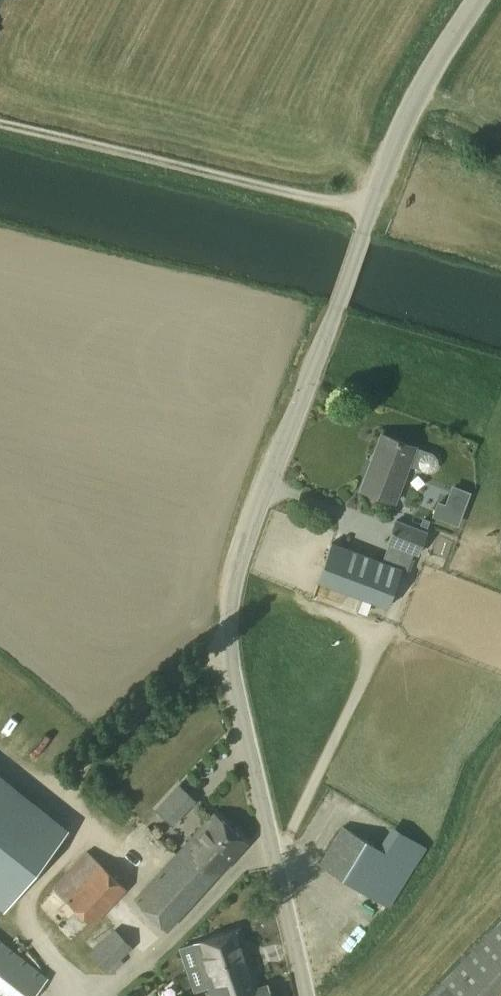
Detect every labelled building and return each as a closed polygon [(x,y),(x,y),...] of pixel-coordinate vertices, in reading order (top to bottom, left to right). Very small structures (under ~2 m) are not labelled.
[(433,453),(383,434),(383,435),(386,436),(377,462),(373,461),(362,490),(396,502),(410,464),(427,471),(432,470),(437,467),(439,462),(438,456),(433,453)] [(430,515),(457,524),(469,489),(450,482),(443,500),(436,498),(430,515)] [(427,531),(398,519),(389,541),(419,553),(427,531)] [(402,569),(332,541),(318,579),(387,606),(402,569)] [(5,909),(68,829),(0,775),(0,905),(5,909)] [(158,808),(175,824),(197,800),(179,784),(158,808)] [(248,843),(216,813),(137,899),(169,928),(248,843)] [(414,868),(344,826),(321,864),(390,907),(414,868)] [(49,884),(88,924),(125,888),(86,848),(49,884)] [(133,947),(115,927),(88,953),(107,972),(111,968),(114,972),(124,961),(121,958),(133,947)] [(195,943),(209,985),(225,979),(229,992),(260,983),(242,928),(195,943)] [(0,938),(0,995),(32,995),(48,976),(0,938)] [(465,958),(441,982),(456,995),(495,995),(499,991),(465,958)] [(209,985),(213,995),(272,995),(268,985),(261,987),(260,983),(229,992),(225,979),(209,985)]
